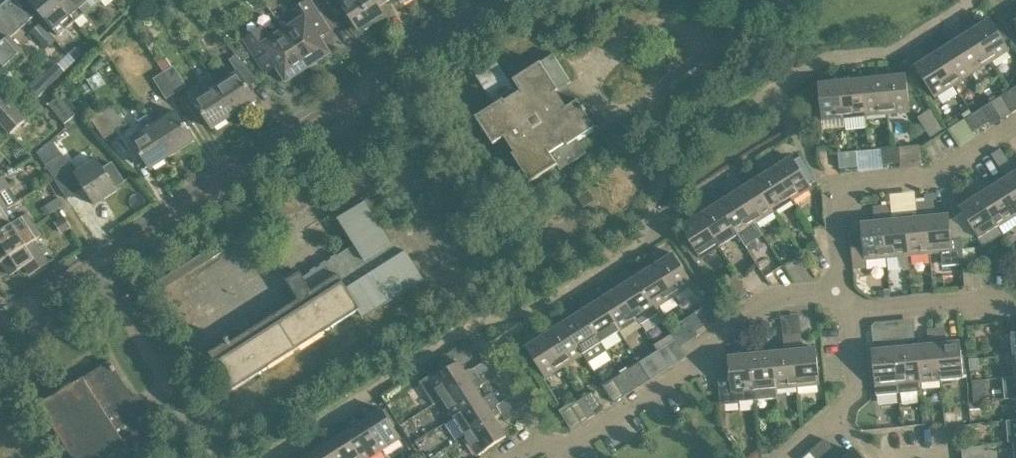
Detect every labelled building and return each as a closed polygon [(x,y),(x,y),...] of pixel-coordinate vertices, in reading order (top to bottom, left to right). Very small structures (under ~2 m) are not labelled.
[(5,68),(12,61),(18,67),(28,58),(10,37),(31,19),(21,8),(22,7),(16,0),(7,0),(0,6),(0,72),(5,68)] [(58,35),(75,22),(57,0),(29,0),(58,35)] [(75,22),(91,8),(84,0),(57,0),(75,22)] [(91,8),(101,0),(84,0),(91,8)] [(284,30),(308,68),(330,53),(320,37),(330,30),(310,0),(308,0),(291,11),(298,21),(284,30)] [(341,2),(359,30),(384,14),(375,0),(339,0),(341,2)] [(990,19),(971,31),(990,62),(1009,50),(990,19)] [(308,68),(284,30),(270,39),(262,27),(244,39),(265,72),(276,66),(286,82),(308,68)] [(971,31),(952,43),(972,73),(990,62),(971,31)] [(952,43),(934,54),(954,85),(972,73),(952,43)] [(88,61),(96,71),(106,62),(97,52),(88,61)] [(550,152),(594,128),(577,97),(563,104),(555,90),(570,82),(554,53),(510,77),(517,90),(473,114),(490,146),(503,139),(526,180),(556,163),(550,152)] [(954,85),(934,54),(915,66),(935,97),(954,85)] [(238,72),(216,86),(235,115),(257,101),(248,87),(257,81),(236,56),(230,60),(238,72)] [(494,102),(515,90),(496,59),(476,71),(494,102)] [(52,84),(66,71),(58,63),(45,76),(52,84)] [(174,66),(163,73),(176,93),(187,86),(174,66)] [(176,93),(163,73),(154,79),(167,99),(176,93)] [(216,86),(210,75),(201,81),(208,91),(194,100),(213,129),(235,115),(216,86)] [(906,75),(884,77),(887,113),(910,111),(906,75)] [(39,97),(52,84),(45,76),(32,89),(39,97)] [(884,77),(862,79),(866,116),(887,113),(884,77)] [(862,79),(841,81),(844,118),(866,116),(862,79)] [(841,81),(818,84),(822,120),(844,118),(841,81)] [(12,134),(27,120),(0,91),(0,121),(12,134)] [(1009,91),(1001,96),(1012,114),(1015,111),(1015,103),(1009,91)] [(49,104),(64,124),(76,115),(60,96),(49,104)] [(102,112),(115,132),(125,126),(112,106),(102,112)] [(968,110),(961,114),(964,119),(972,132),(980,127),(972,114),(971,114),(968,110)] [(979,110),(972,114),(980,127),(987,123),(979,110)] [(176,112),(154,126),(172,155),(195,141),(176,112)] [(154,126),(148,116),(139,122),(146,131),(132,140),(151,169),(172,155),(154,126)] [(899,147),(890,148),(892,163),(900,163),(899,147)] [(892,163),(890,148),(881,149),(882,164),(892,163)] [(772,151),(765,156),(792,200),(811,187),(792,157),(780,164),(772,151)] [(856,151),(847,152),(849,168),(857,167),(856,151)] [(849,168),(847,152),(837,153),(839,169),(849,168)] [(994,156),(1001,168),(1007,177),(1004,180),(997,184),(1015,215),(1015,174),(1007,160),(1002,152),(994,156)] [(62,154),(45,165),(61,190),(72,183),(77,180),(94,206),(118,191),(98,159),(75,174),(62,154)] [(1007,160),(1015,174),(1015,157),(1015,155),(1007,160)] [(765,174),(755,180),(774,211),(792,200),(765,156),(757,161),(765,174)] [(736,175),(728,180),(756,223),(774,211),(755,180),(744,187),(736,175)] [(0,179),(0,213),(11,206),(18,201),(10,188),(3,177),(0,179)] [(971,183),(976,192),(998,226),(1015,215),(997,184),(986,191),(978,178),(971,183)] [(729,197),(718,203),(737,234),(756,223),(728,180),(721,184),(729,197)] [(971,200),(959,208),(962,212),(976,234),(979,238),(983,245),(1000,235),(1001,234),(1002,235),(1003,234),(998,226),(976,192),(971,183),(963,188),(968,197),(972,194),(975,198),(971,200)] [(232,383),(419,284),(373,196),(337,215),(352,245),(286,280),(297,302),(213,347),(232,383)] [(699,198),(692,203),(719,246),(737,234),(718,203),(707,210),(699,198)] [(934,201),(925,202),(930,253),(941,252),(942,266),(964,264),(961,240),(951,241),(949,215),(935,216),(934,201)] [(917,218),(905,219),(909,255),(930,253),(925,202),(916,203),(917,218)] [(719,246),(692,203),(684,208),(692,220),(681,227),(700,258),(719,246)] [(909,255),(905,219),(892,220),(891,205),(882,206),(887,257),(897,256),(897,260),(902,269),(908,269),(907,255),(909,255)] [(0,213),(0,247),(34,226),(27,215),(20,219),(11,206),(0,213)] [(887,257),(882,206),(873,207),(874,222),(861,223),(862,241),(850,242),(853,268),(866,267),(865,259),(887,257)] [(0,247),(0,262),(1,261),(10,275),(24,266),(30,274),(48,263),(34,240),(41,236),(34,226),(0,247)] [(174,294),(222,270),(211,247),(163,272),(174,294)] [(694,249),(689,252),(695,261),(700,258),(694,249)] [(673,253),(654,266),(674,296),(693,284),(673,253)] [(770,285),(778,280),(768,265),(760,270),(770,285)] [(654,266),(636,277),(656,308),(674,296),(654,266)] [(726,283),(737,300),(747,293),(736,276),(726,283)] [(636,277),(618,289),(637,319),(641,325),(659,313),(656,308),(636,277)] [(618,289),(600,300),(619,331),(637,319),(618,289)] [(890,289),(879,290),(880,297),(890,296),(890,289)] [(600,300),(581,312),(601,343),(619,331),(600,300)] [(563,323),(583,354),(588,363),(606,351),(601,343),(581,312),(563,323)] [(695,314),(688,318),(696,331),(699,336),(707,331),(695,314)] [(688,336),(696,331),(688,318),(680,323),(688,336)] [(563,323),(545,335),(564,366),(583,354),(563,323)] [(945,328),(936,329),(941,380),(963,378),(960,342),(946,343),(945,328)] [(928,345),(916,346),(919,382),(941,380),(936,329),(927,330),(928,345)] [(902,332),(893,333),(899,393),(920,391),(919,382),(916,346),(903,347),(902,332)] [(899,393),(893,333),(884,334),(885,349),(872,350),(876,395),(899,393)] [(564,366),(545,335),(526,347),(545,378),(564,366)] [(785,351),(772,352),(775,389),(797,386),(792,335),(783,336),(785,351)] [(801,335),(792,335),(797,386),(820,384),(816,348),(802,349),(801,335)] [(758,339),(749,340),(755,399),(776,397),(775,389),(772,352),(759,354),(758,339)] [(755,399),(749,340),(740,340),(742,355),(728,357),(729,366),(717,367),(721,404),(737,403),(737,400),(755,399)] [(665,347),(658,351),(666,364),(669,362),(673,359),(665,347)] [(666,364),(658,351),(650,356),(661,373),(668,368),(666,364)] [(451,357),(441,363),(445,369),(455,363),(451,357)] [(969,360),(970,370),(979,370),(978,359),(969,360)] [(41,394),(70,457),(109,457),(125,451),(113,426),(145,411),(137,393),(129,396),(113,361),(41,394)] [(442,399),(488,370),(484,362),(473,369),(470,369),(465,371),(459,362),(440,373),(438,370),(420,382),(434,405),(442,399)] [(442,399),(454,418),(483,399),(477,391),(482,388),(483,384),(493,378),(488,370),(442,399)] [(629,370),(621,374),(632,392),(640,388),(629,370)] [(632,392),(621,374),(613,379),(624,397),(632,392)] [(1003,379),(1005,399),(1015,398),(1015,377),(1003,379)] [(494,417),(501,413),(512,406),(507,399),(497,405),(495,401),(497,400),(492,393),(483,399),(454,418),(465,436),(494,417)] [(592,393),(585,398),(593,410),(600,405),(592,393)] [(593,410),(585,398),(577,403),(588,419),(595,414),(593,410)] [(517,414),(512,406),(501,413),(506,421),(517,414)] [(382,409),(363,421),(381,450),(400,438),(382,409)] [(967,413),(956,414),(957,425),(968,424),(967,413)] [(494,417),(465,436),(478,455),(507,437),(494,417)] [(1007,420),(1009,443),(1013,443),(1013,442),(1015,442),(1015,420),(1007,420)] [(345,433),(361,457),(369,457),(381,450),(363,421),(345,433)] [(327,444),(335,457),(361,457),(345,433),(327,444)] [(729,435),(726,437),(733,446),(736,443),(729,435)] [(817,445),(822,450),(829,457),(845,457),(841,454),(837,454),(824,439),(817,445)] [(308,456),(310,457),(335,457),(327,444),(308,456)] [(760,445),(760,457),(766,457),(768,457),(766,453),(766,445),(760,445)] [(811,451),(815,456),(817,457),(829,457),(822,450),(817,445),(811,451)] [(971,447),(962,448),(963,457),(972,457),(971,447)]
